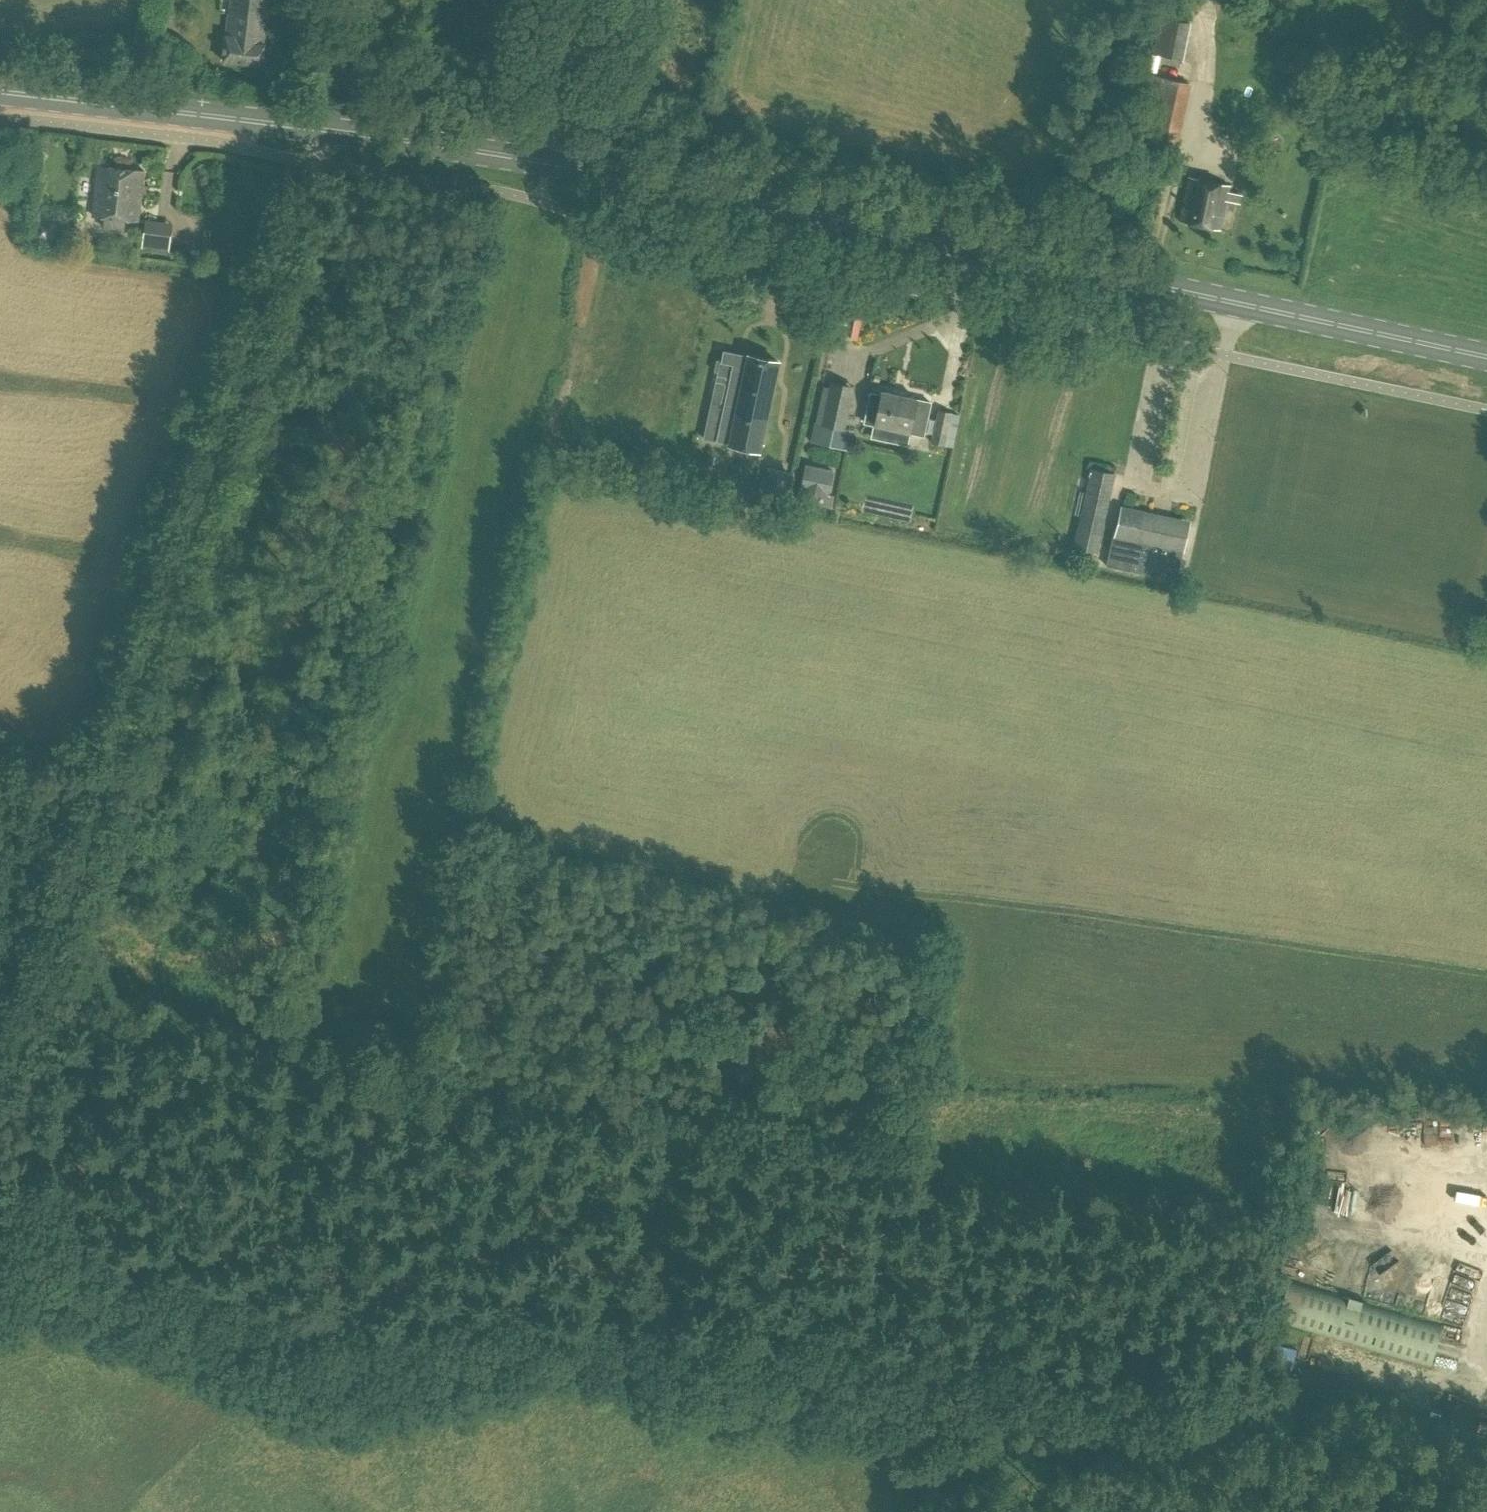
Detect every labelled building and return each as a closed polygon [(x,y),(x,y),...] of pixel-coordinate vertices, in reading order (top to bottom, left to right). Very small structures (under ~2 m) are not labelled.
[(269,0),(230,0),(222,61),(261,66),(269,0)] [(1181,23),(1177,64),(1192,65),(1196,24),(1181,23)] [(1179,142),(1190,83),(1146,75),(1135,133),(1179,142)] [(346,111),(353,106),(353,97),(348,90),(339,90),(332,96),(331,103),(338,111),(346,111)] [(139,222),(144,172),(98,167),(95,197),(97,197),(94,217),(139,222)] [(1220,230),(1229,186),(1188,177),(1179,221),(1220,230)] [(145,221),(142,248),(155,250),(159,222),(145,221)] [(106,222),(93,229),(101,243),(113,237),(106,222)] [(834,322),(848,325),(850,313),(836,310),(834,322)] [(779,363),(747,357),(723,351),(721,362),(716,361),(714,372),(718,373),(703,439),(715,442),(715,441),(760,451),(779,363)] [(844,428),(853,386),(830,381),(828,388),(823,386),(811,442),(850,450),(854,431),(844,428)] [(917,399),(882,391),(881,394),(870,392),(863,423),(873,425),(870,438),(906,446),(909,433),(922,437),(927,415),(930,403),(917,400),(917,399)] [(960,414),(938,409),(931,443),(953,447),(960,414)] [(831,508),(834,495),(828,493),(833,471),(804,464),(796,500),(831,508)] [(783,500),(789,471),(767,467),(764,476),(761,476),(757,494),(783,500)] [(1097,553),(1115,473),(1090,468),(1072,547),(1097,553)] [(1121,509),(1108,506),(1103,526),(1117,530),(1116,531),(1114,530),(1106,566),(1176,582),(1187,528),(1142,518),(1143,512),(1122,507),(1121,509)] [(1358,1196),(1368,1198),(1371,1177),(1347,1174),(1342,1214),(1356,1216),(1358,1196)] [(1333,1208),(1342,1188),(1335,1185),(1326,1205),(1333,1208)] [(1290,1280),(1277,1324),(1428,1369),(1441,1326),(1294,1281),(1290,1280)] [(1451,1305),(1477,1310),(1479,1298),(1454,1293),(1451,1305)]
